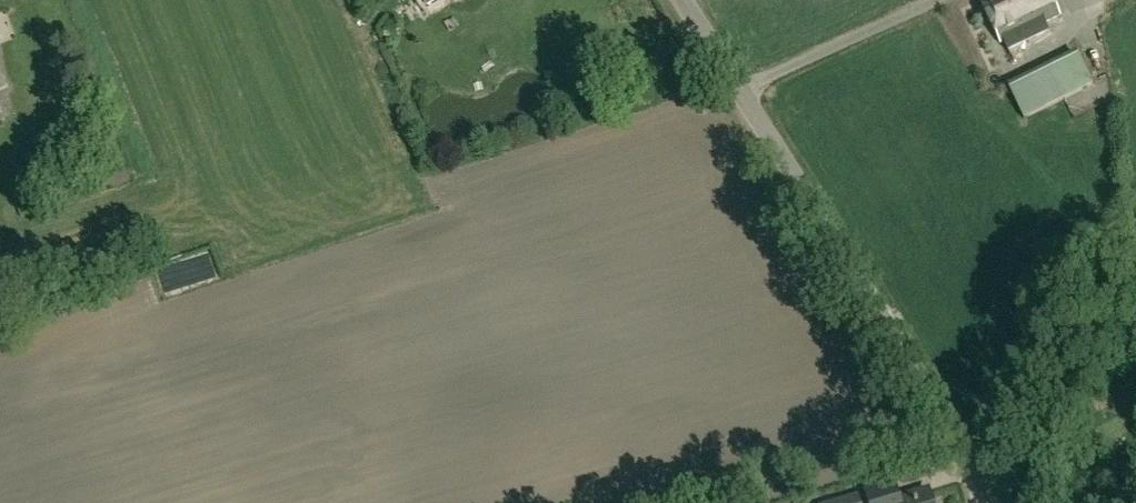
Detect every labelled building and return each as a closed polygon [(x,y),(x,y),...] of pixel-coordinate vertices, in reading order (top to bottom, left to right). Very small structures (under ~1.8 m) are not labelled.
[(979,0),(999,43),(1003,42),(1008,53),(1050,33),(1045,21),(1060,14),(1053,0),(979,0)] [(1024,121),(1092,86),(1074,53),(1006,87),(1024,121)] [(895,486),(869,494),(871,502),(933,502),(929,491),(899,500),(895,486)] [(859,494),(827,502),(862,502),(859,494)]
